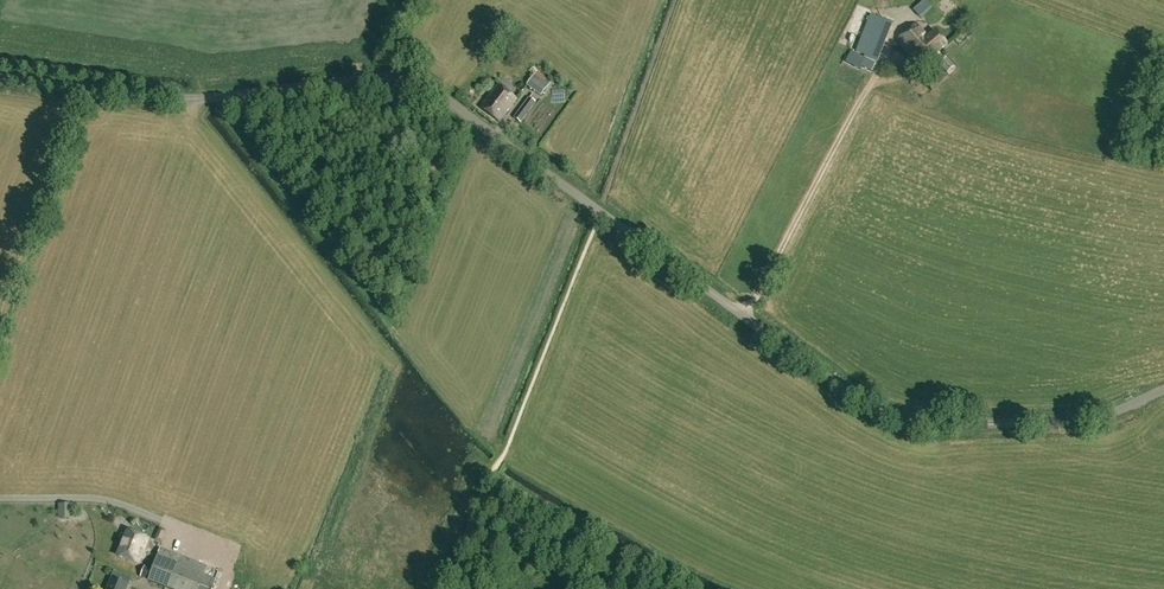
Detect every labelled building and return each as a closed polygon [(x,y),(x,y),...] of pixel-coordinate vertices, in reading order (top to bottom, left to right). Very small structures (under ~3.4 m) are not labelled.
[(957,5),(952,0),(948,0),(940,7),(947,14),(957,5)] [(869,32),(873,35),(865,50),(877,57),(890,26),(875,18),(869,32)] [(947,45),(936,31),(928,38),(917,24),(898,40),(921,67),(947,45)] [(851,51),(845,63),(859,69),(861,66),(872,72),(876,64),(851,51)] [(947,58),(939,64),(947,73),(955,67),(947,58)] [(526,85),(539,99),(550,84),(535,73),(526,85)] [(480,108),(499,122),(517,99),(498,85),(480,108)] [(520,123),(535,102),(529,98),(514,118),(520,123)] [(153,543),(167,548),(172,536),(158,530),(153,543)] [(147,538),(127,531),(118,556),(139,563),(147,538)] [(150,552),(148,556),(141,577),(171,588),(198,588),(207,565),(153,545),(150,552)] [(128,585),(111,579),(108,588),(127,588),(128,585)]
